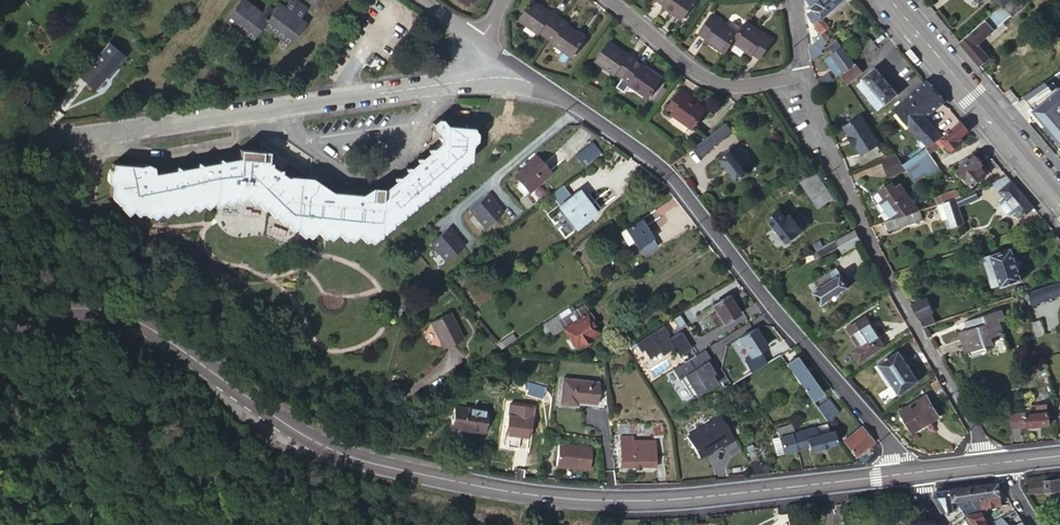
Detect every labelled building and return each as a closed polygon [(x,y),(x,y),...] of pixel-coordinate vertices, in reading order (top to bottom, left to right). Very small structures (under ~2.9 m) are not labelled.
[(241,0),(240,0),(219,28),(220,29),(225,22),(251,40),(245,48),(246,49),(263,27),(287,46),(286,48),(287,49),(305,25),(304,24),(302,27),(297,23),(299,21),(307,10),(294,0),(291,0),(284,9),(282,11),(276,7),(272,12),(266,7),(258,17),(253,12),(254,9),(241,0)] [(559,18),(550,12),(549,13),(540,7),(541,5),(533,0),(520,19),(538,32),(540,30),(547,35),(558,20),(559,18)] [(664,1),(663,4),(682,16),(692,0),(662,0),(664,1)] [(822,0),(821,0),(807,0),(811,6),(807,9),(809,12),(813,8),(822,0)] [(822,0),(813,8),(819,15),(821,18),(843,0),(821,0),(822,0)] [(1002,5),(994,12),(959,41),(961,43),(968,51),(977,62),(979,65),(989,56),(976,40),(985,33),(986,34),(1010,15),(1011,16),(1021,8),(1015,0),(1008,0),(1002,5)] [(819,15),(813,8),(809,12),(808,12),(812,21),(819,15)] [(732,41),(738,32),(727,25),(725,26),(718,21),(719,19),(712,14),(701,31),(707,35),(706,37),(725,51),(732,41)] [(828,26),(821,18),(819,15),(812,21),(813,23),(820,33),(828,26)] [(568,24),(559,18),(558,20),(547,35),(554,40),(553,42),(563,49),(559,55),(559,58),(567,63),(572,55),(573,56),(586,37),(575,30),(574,31),(567,26),(568,24)] [(738,32),(742,27),(733,21),(730,21),(727,25),(738,32)] [(756,31),(745,23),(742,27),(738,32),(732,41),(752,55),(752,53),(759,58),(771,41),(763,36),(762,37),(755,32),(756,31)] [(828,26),(820,33),(822,35),(826,40),(834,34),(828,26)] [(815,57),(820,54),(828,49),(826,46),(824,43),(826,41),(826,40),(822,35),(820,33),(819,34),(821,37),(809,47),(812,59),(815,57)] [(869,50),(877,45),(871,37),(857,48),(863,56),(869,50)] [(836,38),(829,44),(831,47),(834,52),(842,46),(836,38)] [(617,70),(625,75),(636,59),(628,54),(627,55),(619,49),(620,47),(611,40),(597,59),(616,72),(617,70)] [(121,57),(105,42),(77,75),(93,89),(104,76),(105,77),(107,76),(112,71),(112,68),(110,66),(112,63),(114,65),(121,57)] [(845,69),(854,62),(842,46),(825,58),(838,75),(840,74),(845,69)] [(822,60),(820,54),(815,57),(812,59),(812,62),(813,66),(822,60)] [(619,84),(626,89),(631,83),(649,96),(662,78),(653,72),(652,73),(643,66),(644,65),(636,59),(625,75),(619,84)] [(855,62),(854,62),(845,69),(840,74),(846,83),(861,70),(855,62)] [(887,81),(874,66),(862,77),(864,78),(858,84),(877,108),(879,106),(885,101),(886,102),(897,93),(887,81)] [(821,86),(834,78),(829,72),(817,80),(821,86)] [(926,117),(942,103),(939,99),(940,95),(933,87),(929,87),(925,83),(896,108),(923,141),(927,146),(929,144),(940,137),(941,136),(942,135),(926,117)] [(688,96),(681,91),(668,108),(674,113),(674,114),(674,115),(691,127),(704,108),(696,102),(694,103),(687,98),(688,96)] [(879,144),(862,115),(844,126),(849,134),(848,136),(855,146),(856,146),(862,155),(879,144)] [(116,191),(118,193),(119,194),(126,199),(126,201),(133,205),(134,204),(137,205),(140,208),(143,205),(147,205),(153,213),(157,210),(157,208),(159,208),(163,212),(166,209),(166,206),(169,206),(169,207),(173,210),(177,207),(177,205),(179,205),(179,206),(183,208),(187,204),(187,203),(190,203),(193,206),(196,203),(197,201),(199,201),(203,205),(207,202),(207,200),(209,200),(213,203),(216,200),(217,199),(221,199),(223,201),(226,198),(227,197),(229,197),(233,200),(236,197),(237,195),(239,195),(243,199),(246,195),(251,200),(254,196),(255,196),(258,196),(258,204),(260,207),(264,203),(268,203),(267,210),(270,213),(274,210),(277,211),(276,218),(280,221),(283,217),(286,218),(286,225),(289,228),(293,225),(296,225),(295,231),(299,235),(309,236),(314,233),(317,233),(320,237),(326,238),(330,238),(334,235),(338,235),(341,239),(352,240),(356,237),(358,237),(362,241),(373,242),(419,202),(468,160),(468,146),(472,142),(472,132),(470,129),(471,128),(469,126),(453,125),(442,124),(437,118),(434,118),(429,122),(429,126),(434,132),(433,142),(427,148),(423,148),(423,151),(417,157),(413,157),(413,160),(406,166),(403,165),(403,169),(396,175),(393,175),(392,178),(386,183),(323,183),(323,185),(311,180),(290,180),(288,180),(281,176),(280,172),(277,172),(270,168),(269,164),(266,164),(259,159),(259,151),(239,149),(238,158),(223,160),(220,159),(217,161),(201,164),(199,162),(196,165),(180,167),(178,165),(176,168),(154,171),(153,164),(148,160),(138,161),(117,156),(117,158),(113,162),(117,166),(116,169),(111,174),(115,177),(114,189),(116,191)] [(967,127),(960,119),(951,127),(943,134),(942,135),(941,136),(940,137),(944,142),(950,150),(959,143),(956,140),(968,129),(967,127)] [(732,130),(727,122),(706,138),(693,147),(699,155),(732,130)] [(927,146),(908,159),(902,163),(903,165),(911,176),(917,184),(927,179),(942,170),(929,152),(944,142),(940,137),(929,144),(927,146)] [(742,147),(735,152),(743,163),(750,158),(751,155),(745,147),(742,147)] [(735,152),(732,148),(720,157),(737,179),(749,171),(743,163),(735,152)] [(896,154),(881,159),(884,169),(899,159),(896,154)] [(982,162),(975,154),(958,168),(971,184),(986,172),(980,165),(982,162)] [(550,173),(535,157),(513,176),(528,193),(550,173)] [(899,159),(884,169),(887,176),(903,165),(902,163),(899,159)] [(804,180),(809,188),(814,185),(825,200),(832,195),(817,172),(804,180)] [(895,187),(900,184),(896,177),(891,181),(895,187)] [(1024,195),(1011,179),(999,190),(1021,216),(1033,206),(1024,195)] [(910,212),(918,209),(907,194),(900,184),(895,187),(891,181),(873,193),(872,198),(882,211),(886,209),(893,218),(896,217),(910,212)] [(820,204),(825,200),(814,185),(809,188),(820,204)] [(588,205),(578,191),(570,196),(562,186),(550,195),(558,205),(575,227),(599,209),(593,202),(588,205)] [(977,187),(959,194),(954,196),(957,204),(976,197),(974,192),(978,191),(977,187)] [(954,196),(959,194),(957,188),(940,194),(943,200),(945,200),(952,197),(954,196)] [(493,200),(487,193),(468,209),(484,228),(501,212),(491,201),(493,200)] [(957,204),(954,196),(952,197),(945,200),(943,200),(942,201),(948,217),(944,218),(948,227),(964,221),(957,204)] [(942,201),(936,203),(943,219),(944,218),(948,217),(942,201)] [(926,206),(918,209),(910,212),(896,217),(893,218),(889,219),(884,221),(888,230),(923,218),(922,215),(928,213),(926,206)] [(808,223),(799,211),(793,215),(791,213),(786,216),(779,207),(767,215),(786,239),(808,223)] [(652,239),(639,219),(624,228),(636,248),(639,247),(651,239),(652,239)] [(445,261),(463,246),(453,234),(454,233),(448,226),(429,243),(445,261)] [(861,241),(854,229),(835,239),(838,245),(842,251),(861,241)] [(656,246),(651,239),(639,247),(643,254),(656,246)] [(821,255),(838,245),(835,239),(818,249),(821,255)] [(1011,247),(991,254),(998,276),(993,278),(995,285),(1001,284),(1001,286),(1022,278),(1011,247)] [(990,279),(993,278),(998,276),(991,254),(983,256),(990,279)] [(839,273),(836,269),(829,272),(809,284),(821,303),(849,286),(841,273),(839,273)] [(1034,289),(1024,293),(1026,302),(1031,300),(1032,304),(1059,295),(1059,281),(1034,289)] [(712,305),(719,316),(723,323),(738,314),(727,296),(712,305)] [(929,323),(936,321),(933,310),(934,310),(927,296),(911,303),(923,325),(929,323)] [(558,320),(555,315),(545,322),(543,323),(551,335),(561,328),(574,347),(580,343),(584,345),(589,342),(589,338),(599,332),(592,321),(593,319),(583,305),(558,320)] [(1006,319),(1003,309),(965,320),(967,326),(959,329),(965,349),(993,341),(991,335),(1004,330),(1007,340),(1021,337),(1015,317),(1006,319)] [(847,326),(858,344),(865,355),(882,344),(864,315),(847,326)] [(463,341),(450,316),(432,325),(445,351),(463,341)] [(717,327),(723,323),(719,316),(713,320),(717,327)] [(1045,331),(1041,318),(1032,321),(1036,334),(1045,331)] [(670,333),(665,323),(634,342),(640,352),(643,350),(648,359),(659,352),(662,356),(673,349),(678,356),(691,348),(681,331),(668,339),(666,335),(670,333)] [(765,347),(754,329),(739,338),(750,356),(765,347)] [(858,360),(865,355),(858,344),(850,349),(858,360)] [(794,347),(780,355),(785,362),(798,353),(794,347)] [(916,379),(897,348),(875,363),(895,393),(916,379)] [(705,350),(672,370),(678,380),(681,379),(692,397),(704,389),(705,391),(717,383),(710,373),(712,372),(706,362),(711,360),(705,350)] [(796,358),(786,364),(801,386),(811,400),(821,394),(796,358)] [(1002,366),(1000,358),(978,364),(981,373),(1002,366)] [(750,369),(745,361),(726,372),(732,380),(750,369)] [(595,391),(596,383),(561,378),(558,404),(576,406),(576,402),(594,404),(594,409),(606,410),(603,392),(595,391)] [(938,415),(925,394),(900,410),(911,427),(928,417),(930,420),(938,415)] [(828,400),(817,408),(823,418),(835,409),(828,400)] [(1048,410),(1047,404),(1037,404),(1037,411),(1025,412),(1027,425),(1050,423),(1049,410),(1048,410)] [(483,432),(487,408),(475,406),(474,410),(454,407),(451,427),(483,432)] [(531,419),(532,410),(515,408),(514,417),(531,419)] [(1027,425),(1025,412),(1011,414),(1012,427),(1027,425)] [(528,438),(531,419),(514,417),(507,416),(504,435),(528,438)] [(724,422),(693,440),(704,458),(722,447),(723,449),(736,441),(724,422)] [(662,438),(661,424),(654,424),(653,426),(643,426),(643,424),(617,424),(617,434),(653,434),(654,439),(662,438)] [(778,437),(783,454),(807,448),(808,452),(835,444),(831,432),(830,432),(816,436),(813,428),(793,434),(791,424),(776,429),(778,437)] [(827,424),(813,428),(816,436),(830,432),(827,424)] [(874,442),(861,426),(843,441),(854,456),(874,442)] [(557,429),(546,428),(544,444),(556,445),(557,429)] [(654,447),(654,443),(632,444),(632,437),(620,437),(620,447),(654,447)] [(783,454),(778,437),(771,439),(776,456),(783,454)] [(590,448),(557,446),(555,468),(588,470),(590,448)] [(654,467),(654,447),(620,447),(620,467),(654,467)] [(1028,480),(1030,491),(1059,488),(1059,477),(1028,480)] [(1000,498),(999,482),(979,484),(982,507),(1004,503),(1004,497),(1000,498)] [(965,511),(973,524),(988,524),(987,524),(984,518),(986,516),(982,509),(982,507),(979,484),(950,488),(952,499),(957,499),(965,511)] [(944,514),(965,511),(957,499),(952,499),(950,488),(936,490),(933,496),(944,514)] [(1016,510),(1014,507),(987,524),(988,524),(1025,524),(1016,510)]
